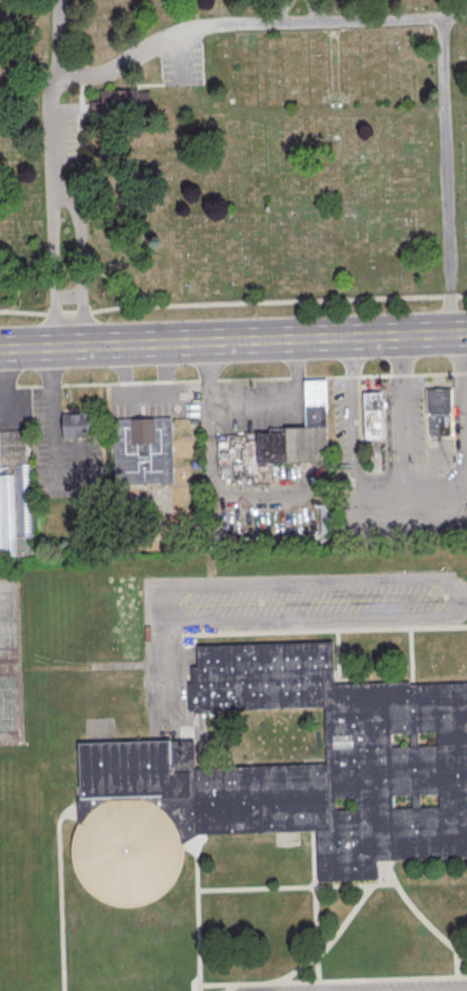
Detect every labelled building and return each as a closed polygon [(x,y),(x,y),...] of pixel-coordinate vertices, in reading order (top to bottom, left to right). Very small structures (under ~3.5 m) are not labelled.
[(153,115),(104,118),(103,108),(93,109),(92,101),(103,100),(103,90),(152,87),(153,115)] [(303,380),(327,379),(330,463),(243,466),(242,432),(305,430),(303,380)] [(423,389),(448,388),(448,400),(450,400),(452,435),(427,436),(426,413),(424,413),(423,389)] [(377,393),(377,398),(380,398),(381,411),(377,411),(378,437),(361,438),(360,393),(377,393)] [(63,437),(90,437),(90,409),(63,409),(63,437)] [(112,419),(171,417),(173,483),(114,484),(112,419)] [(32,465),(18,465),(18,536),(32,536),(32,465)] [(16,556),(15,475),(0,475),(0,556),(16,556)] [(334,534),(334,504),(320,504),(320,534),(334,534)] [(409,684),(466,682),(466,857),(376,861),(376,879),(318,880),(316,831),(197,834),(184,843),(185,855),(181,873),(173,885),(161,895),(149,903),(132,907),(116,906),(104,902),(91,894),(80,881),(72,864),(71,849),(73,834),(78,823),(77,784),(77,742),(194,739),(194,767),(326,763),(324,706),(188,711),(188,682),(191,681),(190,666),(196,665),(196,645),(333,641),(334,683),(408,681),(409,684)]
